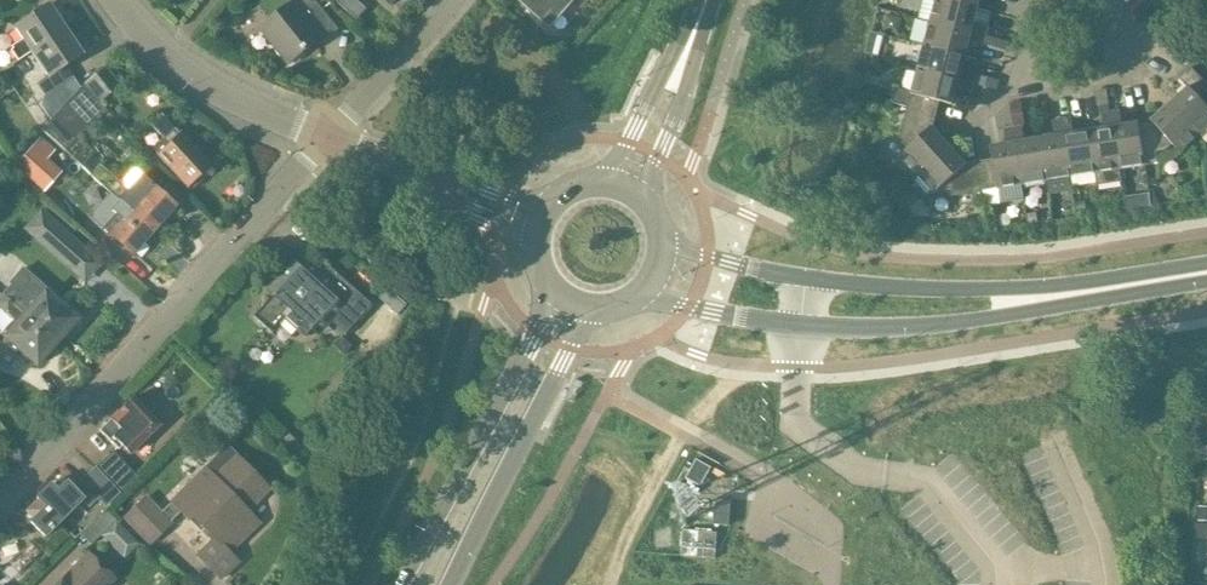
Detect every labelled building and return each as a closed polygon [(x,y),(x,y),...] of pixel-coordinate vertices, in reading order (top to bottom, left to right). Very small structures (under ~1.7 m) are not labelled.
[(317,0),(298,0),(262,27),(289,62),(323,37),(326,41),(340,31),(317,0)] [(518,0),(545,25),(566,1),(572,6),(577,0),(518,0)] [(930,22),(986,37),(988,28),(974,24),(978,10),(939,0),(936,0),(930,22)] [(978,10),(981,0),(939,0),(978,10)] [(13,50),(11,51),(17,62),(31,53),(30,52),(63,30),(46,4),(13,27),(22,40),(11,47),(13,50)] [(983,47),(986,37),(930,22),(923,46),(966,57),(969,43),(983,47)] [(30,52),(31,53),(47,76),(36,83),(45,96),(52,90),(73,76),(65,65),(80,55),(63,30),(30,52)] [(966,57),(923,46),(917,70),(973,85),(976,76),(962,72),(966,57)] [(105,67),(83,85),(100,103),(120,86),(105,67)] [(1169,106),(1198,136),(1206,128),(1206,108),(1206,107),(1206,106),(1206,88),(1189,69),(1179,78),(1189,88),(1169,106)] [(917,70),(907,109),(936,116),(940,103),(953,106),(957,90),(971,94),(973,85),(917,70)] [(80,88),(73,76),(52,90),(63,106),(80,88)] [(44,127),(41,130),(82,168),(90,176),(99,166),(102,162),(80,140),(107,111),(100,103),(83,85),(80,88),(63,106),(44,127)] [(1152,122),(1136,124),(1143,166),(1159,164),(1157,153),(1165,152),(1172,145),(1179,153),(1198,136),(1169,106),(1152,122)] [(907,109),(898,142),(906,151),(899,158),(915,176),(949,147),(933,129),(936,116),(907,109)] [(1121,113),(1110,115),(1119,170),(1143,166),(1136,124),(1123,126),(1121,113)] [(153,122),(150,125),(163,140),(154,148),(158,154),(157,155),(187,187),(189,185),(193,188),(203,178),(200,175),(200,174),(209,166),(161,114),(153,122)] [(1100,116),(1102,130),(1088,132),(1095,174),(1119,170),(1110,115),(1100,116)] [(1072,121),(1062,122),(1071,178),(1095,174),(1088,132),(1074,134),(1072,121)] [(1055,137),(1040,140),(1047,182),(1071,178),(1062,122),(1052,124),(1055,137)] [(1025,142),(1023,129),(1014,130),(1023,186),(1047,182),(1040,140),(1025,142)] [(1014,130),(1004,132),(1006,145),(990,148),(993,161),(979,163),(983,192),(1023,186),(1014,130)] [(43,194),(60,173),(45,161),(54,151),(39,138),(13,169),(43,194)] [(915,176),(933,195),(940,188),(949,198),(983,192),(979,163),(965,165),(949,147),(915,176)] [(99,166),(90,176),(118,201),(153,232),(174,207),(151,187),(151,186),(139,177),(127,190),(99,166)] [(114,215),(101,230),(109,236),(131,256),(153,232),(118,201),(109,210),(114,215)] [(44,205),(24,227),(84,282),(104,260),(44,205)] [(374,306),(334,271),(329,277),(308,259),(302,266),(295,260),(269,289),(276,296),(257,317),(274,332),(286,318),(307,337),(326,316),(348,335),(374,306)] [(10,287),(2,295),(57,342),(76,320),(44,291),(34,302),(21,291),(18,295),(10,287)] [(0,298),(0,308),(16,323),(3,337),(36,366),(57,342),(2,295),(0,298)] [(159,427),(132,399),(98,430),(116,449),(120,445),(129,455),(159,427)] [(137,476),(112,451),(96,468),(120,493),(137,476)] [(204,484),(196,476),(158,513),(144,498),(123,519),(148,545),(170,524),(168,523),(179,512),(187,520),(193,514),(202,523),(200,525),(213,538),(195,555),(221,581),(240,563),(230,552),(258,523),(246,511),(268,489),(235,455),(204,484)] [(684,479),(700,487),(710,468),(695,460),(684,479)] [(29,523),(44,538),(81,502),(87,508),(110,485),(95,470),(73,492),(66,485),(57,494),(50,487),(36,501),(38,503),(26,515),(32,521),(29,523)] [(713,527),(728,528),(730,504),(715,503),(713,527)] [(1198,521),(1206,522),(1206,507),(1198,507),(1198,521)] [(79,535),(89,546),(114,522),(103,512),(79,535)] [(1206,540),(1206,525),(1194,524),(1193,539),(1206,540)] [(715,558),(717,534),(683,531),(681,556),(715,558)] [(88,552),(68,573),(56,584),(111,584),(116,579),(88,552)]
